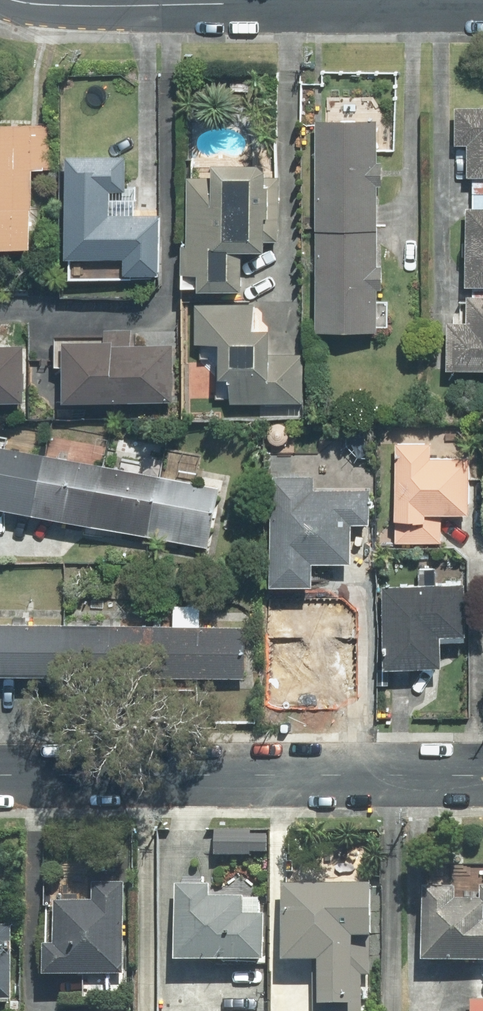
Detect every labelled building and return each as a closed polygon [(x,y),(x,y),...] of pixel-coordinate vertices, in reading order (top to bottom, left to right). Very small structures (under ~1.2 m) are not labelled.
[(459,105),(451,105),(449,145),(463,146),(462,160),(457,160),(456,178),(482,179),(482,106),(459,105)] [(27,252),(31,172),(49,173),(51,131),(32,131),(0,129),(0,251),(27,252)] [(375,132),(313,131),(310,331),(369,332),(370,291),(380,291),(380,268),(370,268),(375,132)] [(155,278),(156,261),(157,217),(131,216),(132,188),(122,188),(122,157),(60,156),(57,276),(116,277),(155,278)] [(239,250),(258,251),(262,165),(185,162),(179,289),(237,291),(239,250)] [(462,285),(482,286),(482,209),(465,208),(462,285)] [(298,406),(300,356),(303,278),(275,277),(274,316),(264,316),(264,308),(250,308),(225,307),(193,306),(192,345),(212,345),(211,382),(216,382),(216,403),(221,403),(298,406)] [(455,369),(482,371),(482,296),(461,294),(458,324),(448,323),(445,368),(455,369)] [(172,350),(127,348),(128,331),(99,330),(98,342),(57,340),(57,346),(55,401),(170,406),(172,350)] [(0,349),(0,409),(19,409),(21,350),(0,349)] [(194,486),(201,454),(65,427),(58,458),(0,446),(0,507),(204,548),(215,490),(194,486)] [(438,541),(438,517),(466,517),(466,459),(429,458),(429,442),(393,442),(392,541),(438,541)] [(308,588),(309,565),(352,568),(354,528),(366,528),(369,491),(314,487),(315,478),(271,475),(264,585),(308,588)] [(435,587),(436,572),(417,571),(417,587),(380,585),(376,668),(438,671),(439,641),(460,642),(463,588),(435,587)] [(241,626),(0,616),(0,676),(244,679),(241,626)] [(50,951),(35,951),(35,977),(117,979),(119,886),(52,885),(50,951)] [(477,887),(477,900),(452,899),(452,886),(417,886),(415,964),(482,966),(482,887),(477,887)] [(258,918),(241,918),(241,900),(205,900),(205,887),(172,887),(171,917),(167,917),(167,964),(258,964),(258,918)] [(372,939),(372,888),(275,888),(275,967),(307,967),(307,1010),(345,1010),(345,939),(372,939)] [(8,954),(9,910),(0,909),(0,1007),(5,1007),(8,954)] [(465,973),(465,1010),(482,1010),(482,973),(465,973)]
